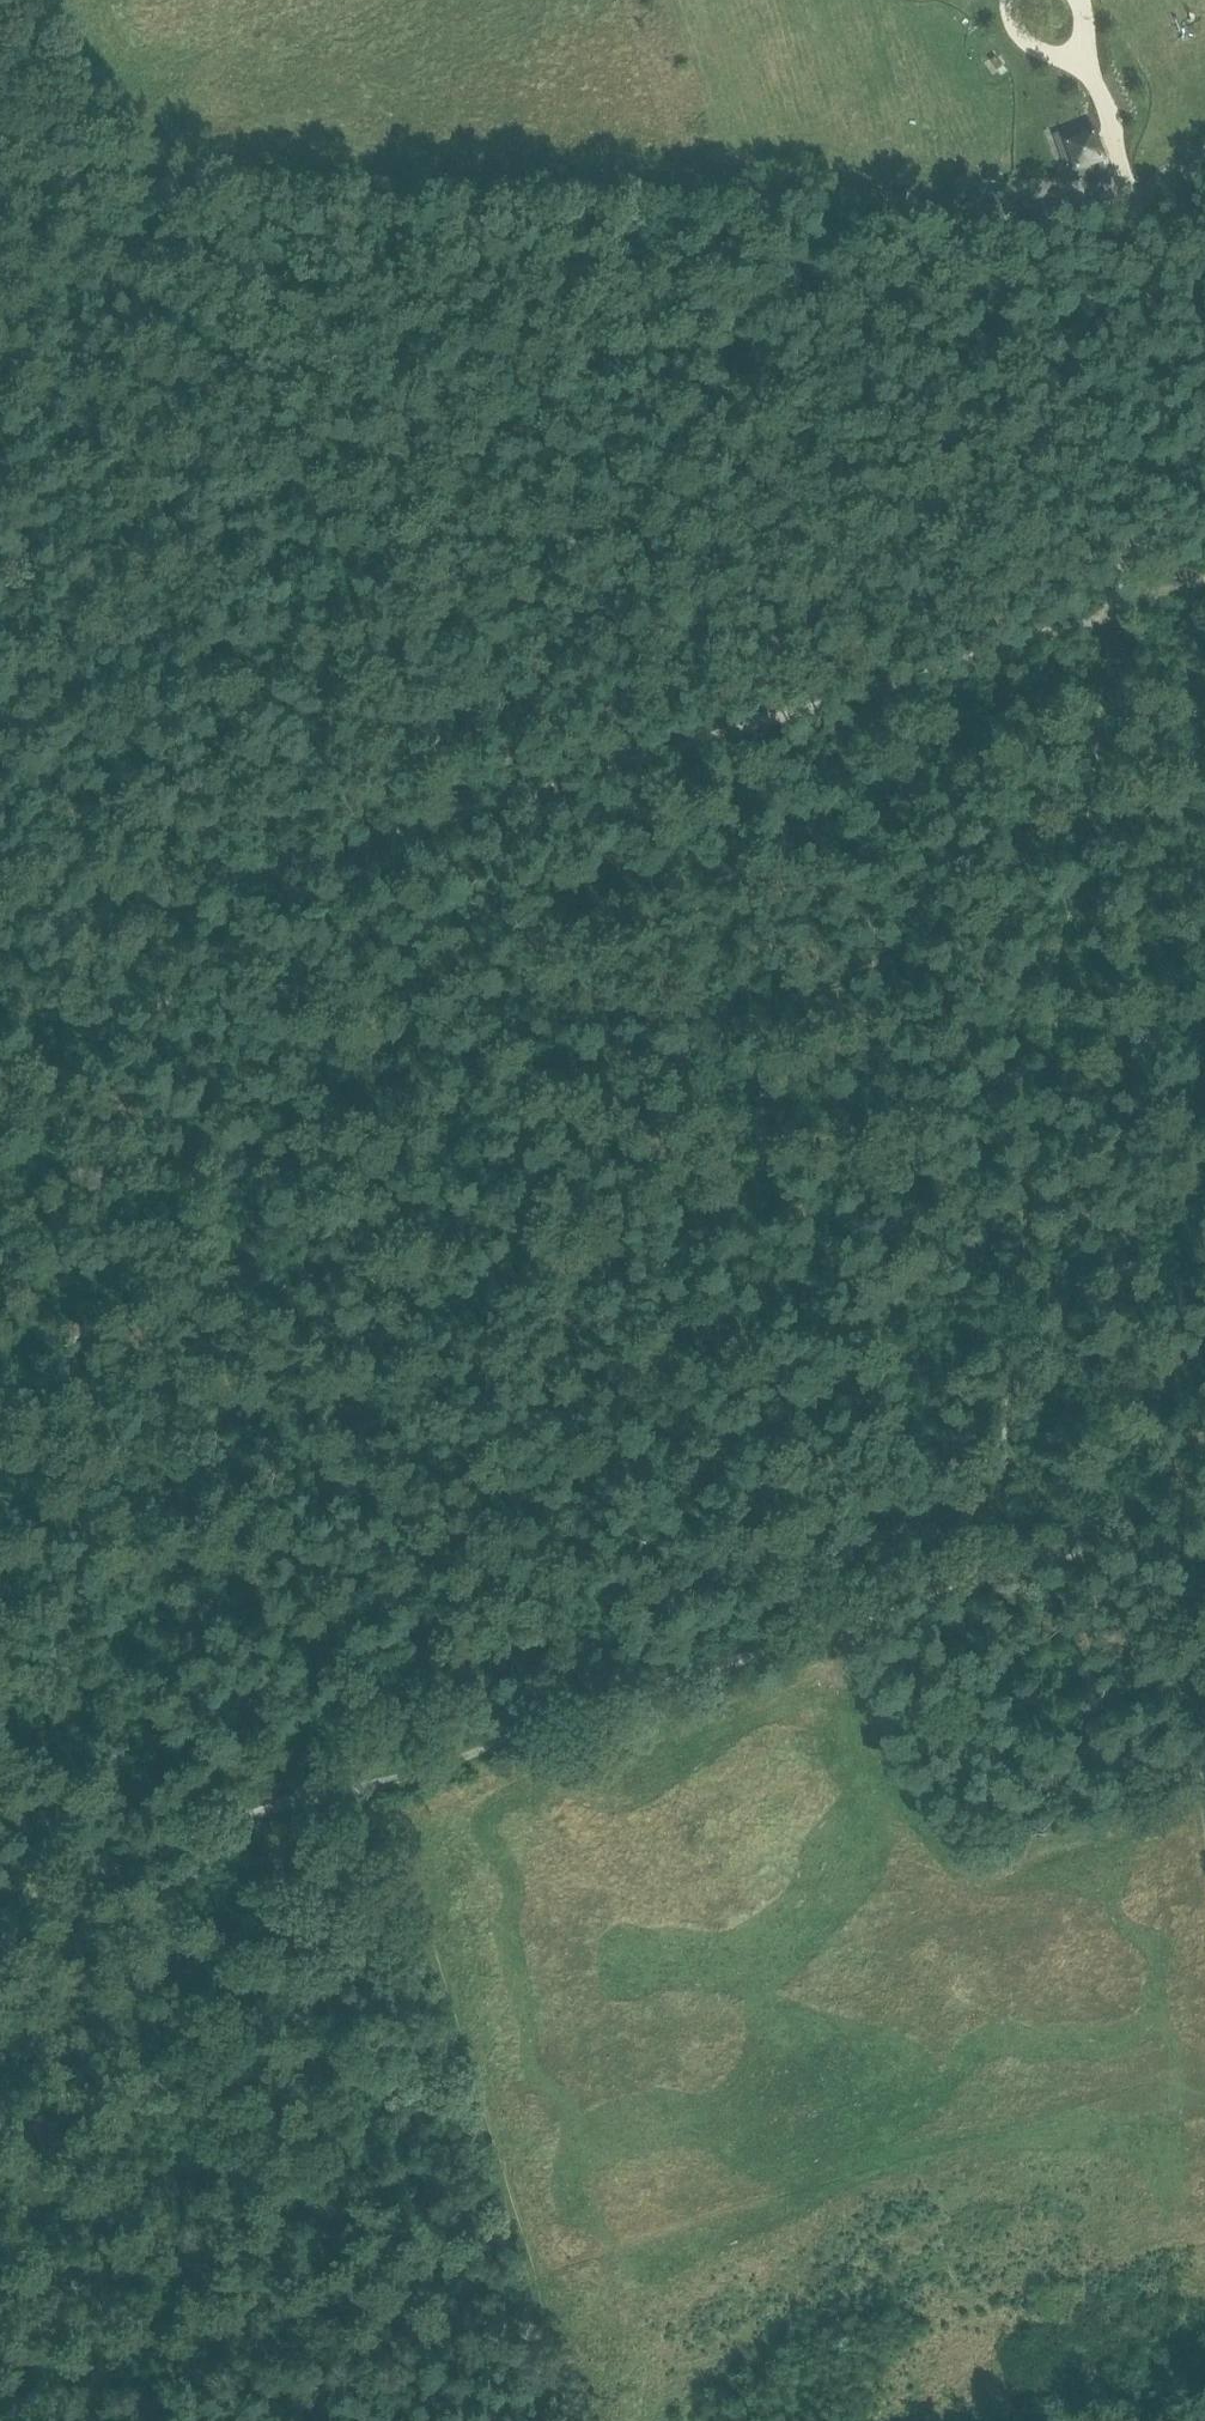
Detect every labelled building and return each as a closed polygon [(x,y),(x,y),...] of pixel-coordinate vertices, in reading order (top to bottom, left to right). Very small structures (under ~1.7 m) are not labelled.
[(1087,121),(1052,134),(1070,183),(1105,169),(1087,121)]
